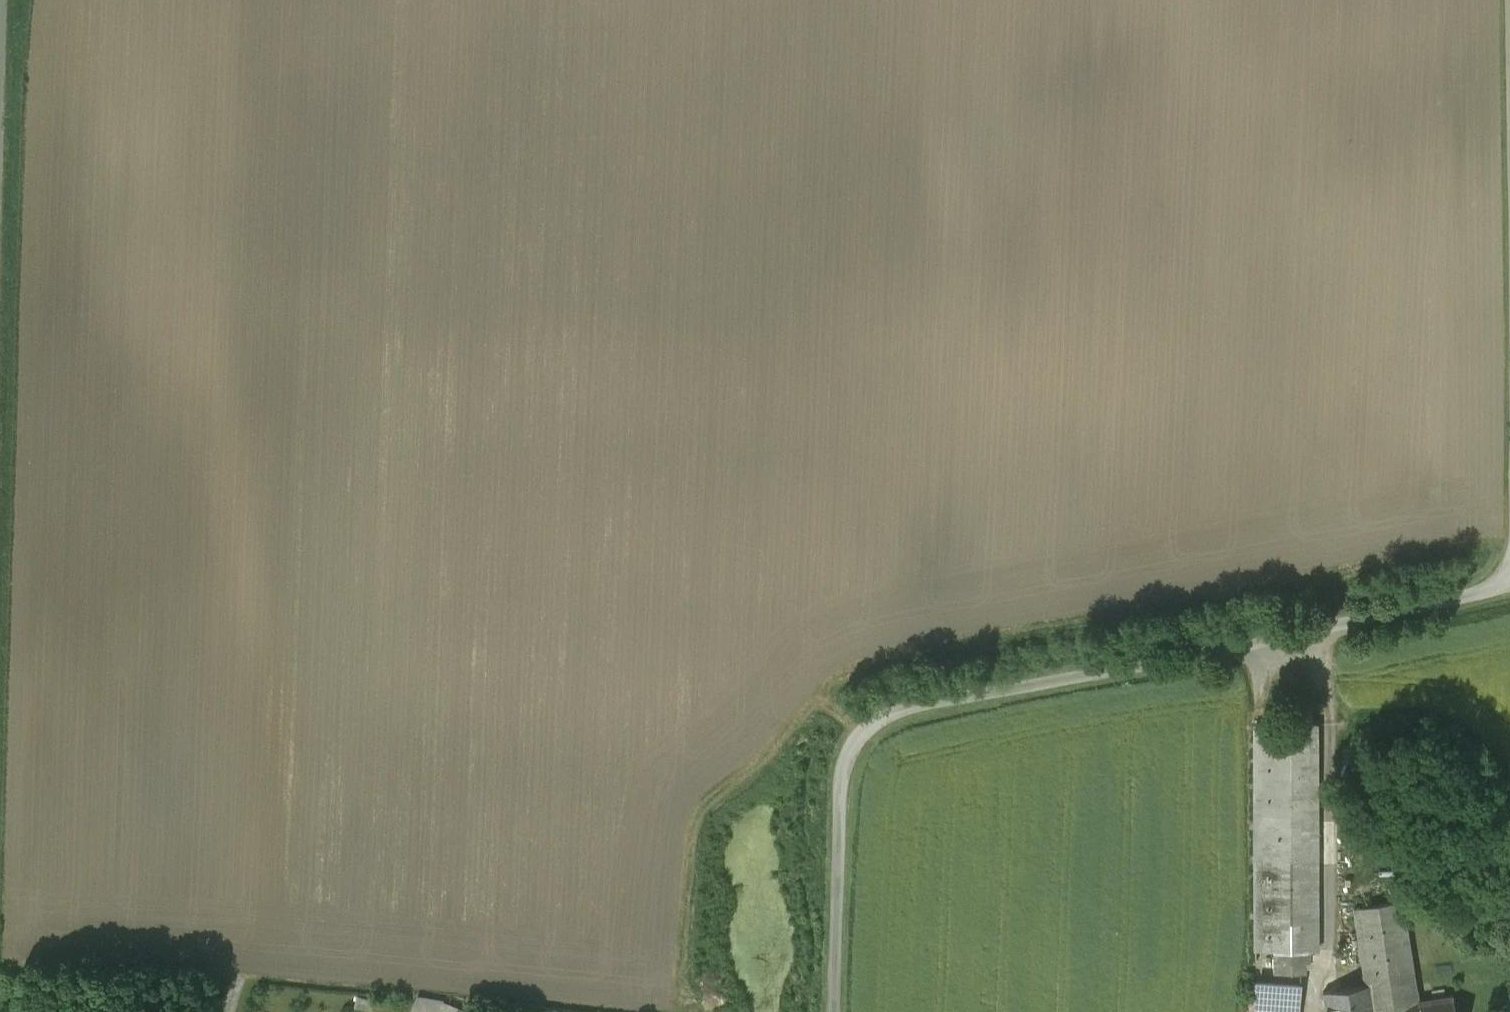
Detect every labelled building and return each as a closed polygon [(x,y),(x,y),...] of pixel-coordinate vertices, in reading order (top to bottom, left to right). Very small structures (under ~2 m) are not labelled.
[(1317,725),(1256,725),(1256,949),(1275,949),(1275,971),(1301,971),(1301,950),(1318,950),(1317,725)] [(1354,908),(1366,985),(1323,992),(1326,1011),(1399,1011),(1398,1009),(1419,1006),(1419,1003),(1403,901),(1354,908)] [(1253,978),(1252,1011),(1297,1011),(1298,980),(1253,978)] [(1419,1003),(1419,1006),(1398,1009),(1399,1011),(1456,1011),(1453,998),(1419,1003)] [(437,999),(431,1011),(433,1011),(466,1011),(437,999)]
